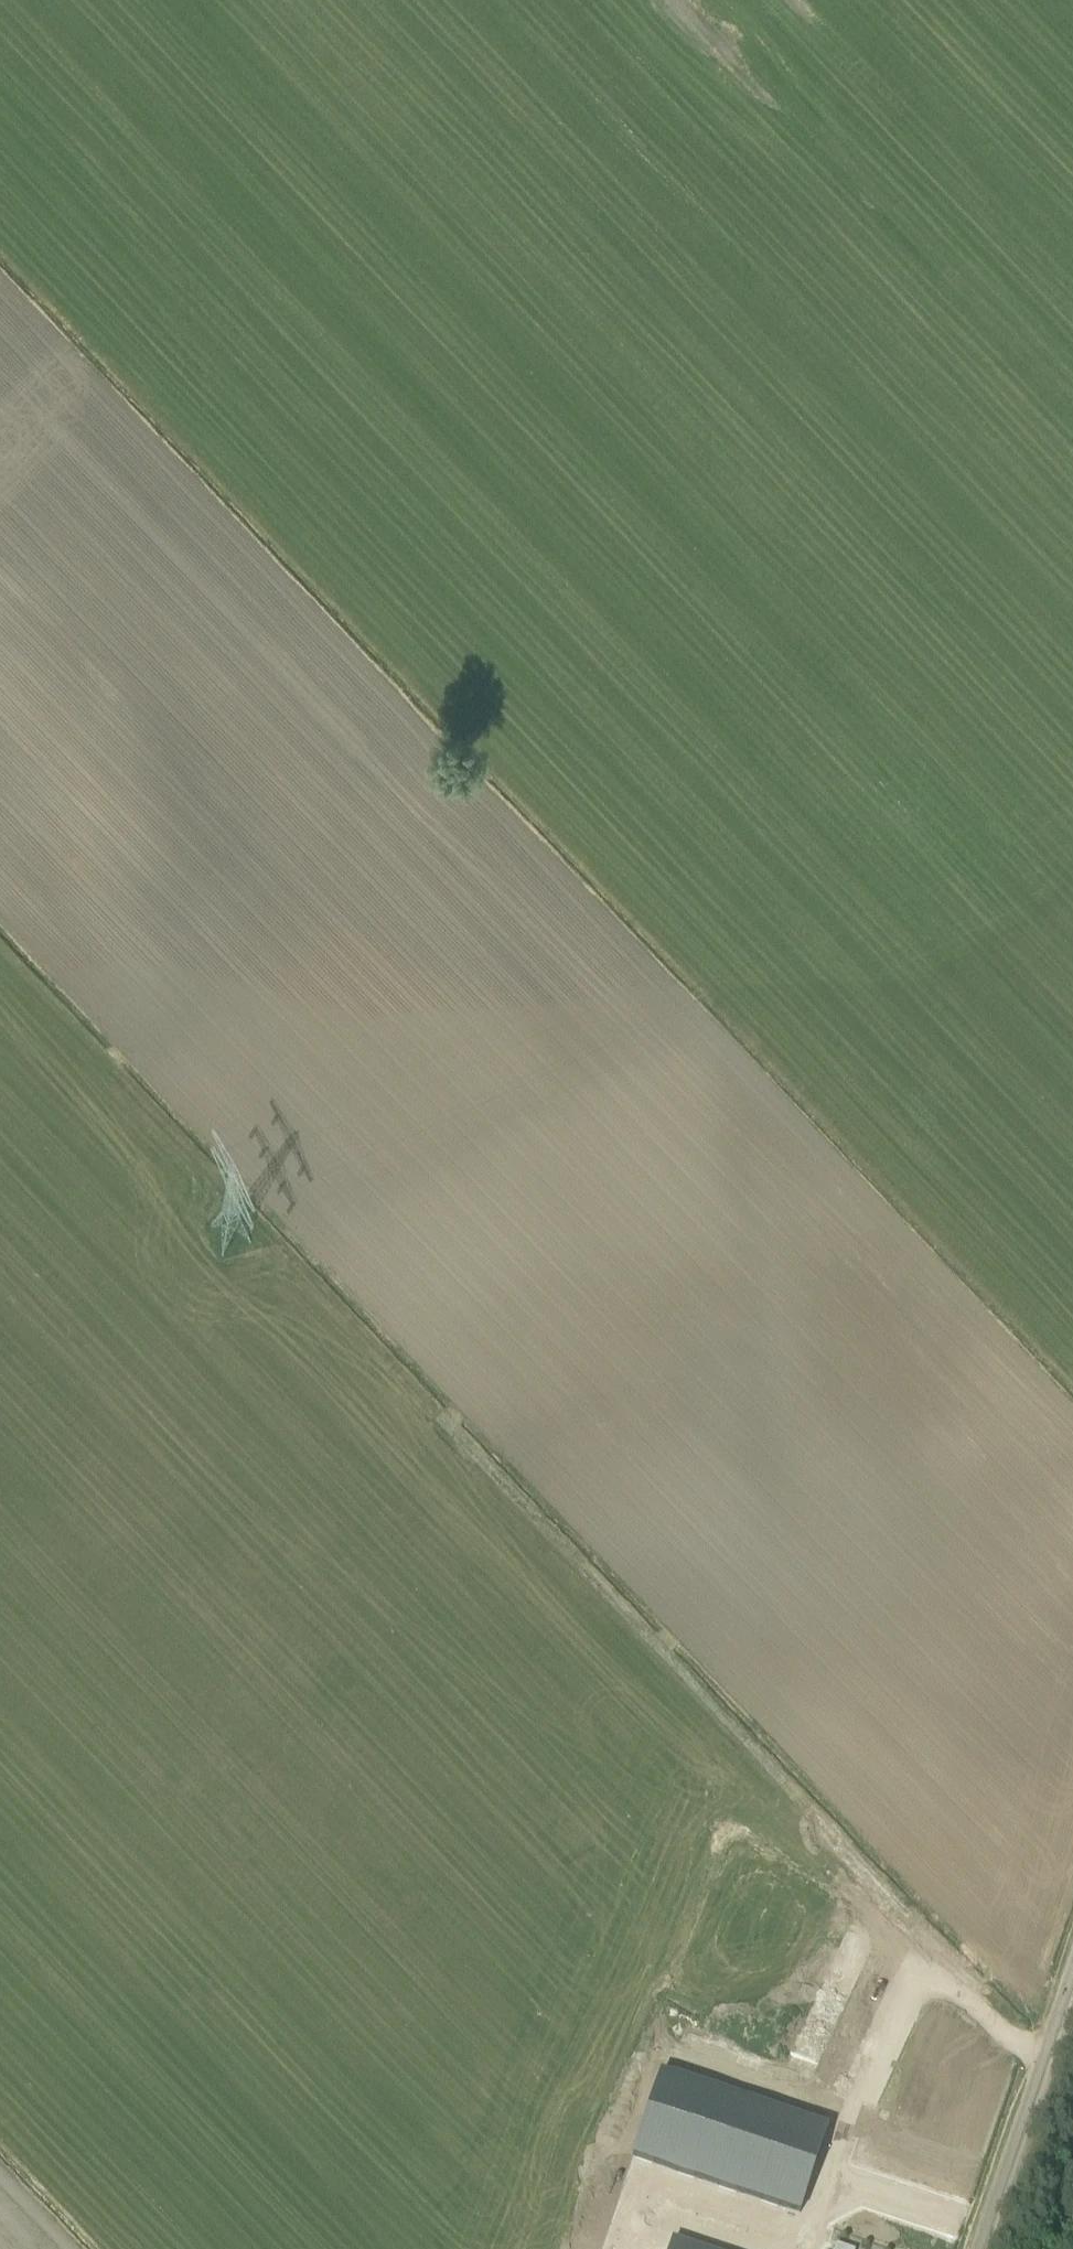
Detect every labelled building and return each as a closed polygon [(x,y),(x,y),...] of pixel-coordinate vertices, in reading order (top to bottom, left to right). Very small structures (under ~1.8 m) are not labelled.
[(800,2214),(827,2130),(660,2074),(646,2116),(632,2158),(634,2158),(800,2214)] [(673,2241),(672,2241),(669,2248),(696,2248),(673,2241)]
